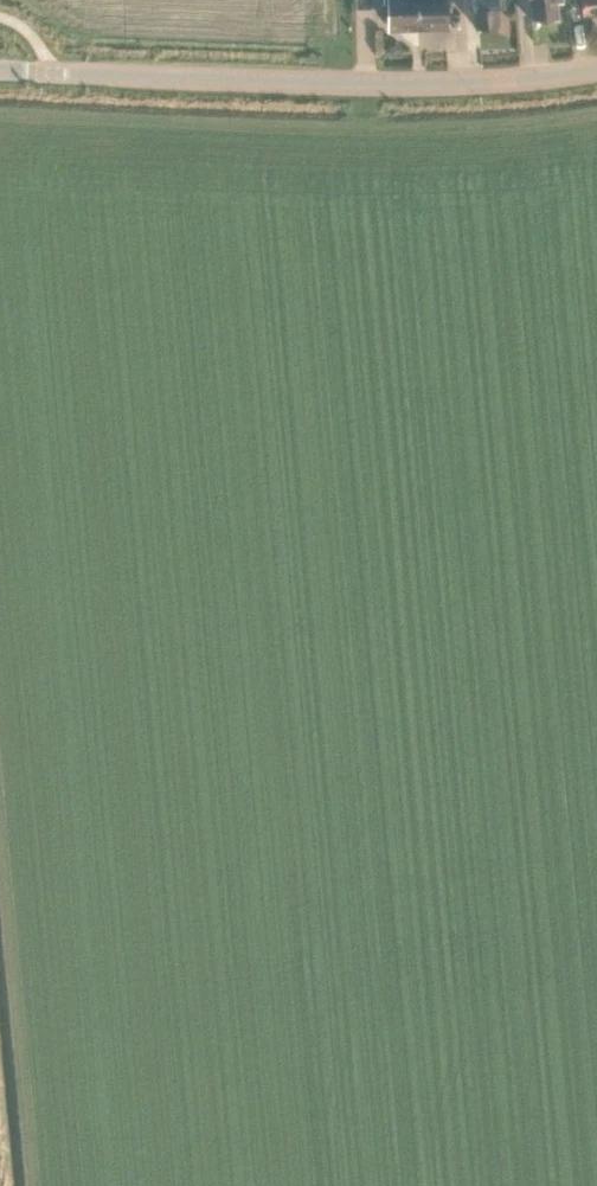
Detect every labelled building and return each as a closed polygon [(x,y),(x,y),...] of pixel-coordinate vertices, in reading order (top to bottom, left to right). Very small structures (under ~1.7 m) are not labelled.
[(420,27),(420,0),(387,0),(388,27),(420,27)] [(420,27),(448,26),(448,4),(452,4),(452,0),(420,0),(420,27)] [(476,26),(500,23),(498,7),(506,6),(505,0),(473,0),(476,26)] [(534,21),(547,20),(550,17),(559,16),(558,0),(532,0),(534,21)] [(585,13),(596,12),(596,0),(584,0),(585,13)]
